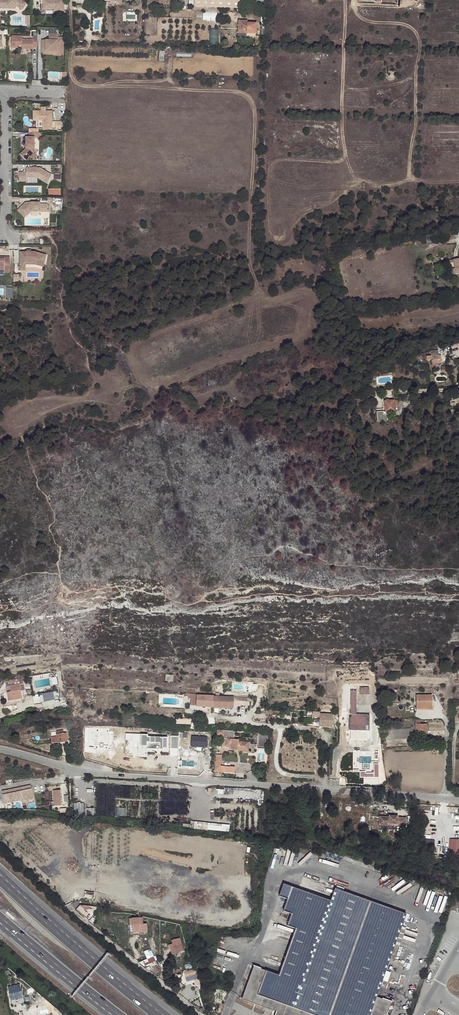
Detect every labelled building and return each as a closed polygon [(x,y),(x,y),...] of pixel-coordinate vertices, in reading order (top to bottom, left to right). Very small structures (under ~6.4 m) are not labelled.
[(1,7),(17,7),(23,11),(26,5),(19,0),(1,0),(1,7)] [(44,11),(65,10),(65,0),(43,0),(44,11)] [(240,10),(240,0),(194,0),(194,9),(240,10)] [(218,20),(218,11),(204,11),(204,20),(218,20)] [(51,17),(51,28),(54,28),(54,22),(54,21),(65,21),(65,17),(51,17)] [(247,34),(247,37),(256,37),(256,27),(248,26),(245,26),(245,24),(239,24),(239,34),(247,34)] [(211,44),(220,43),(219,29),(210,29),(211,44)] [(38,48),(38,37),(34,37),(34,40),(23,40),(23,36),(12,36),(12,48),(19,48),(19,46),(23,46),(23,49),(33,49),(33,48),(38,48)] [(64,58),(64,40),(58,40),(58,36),(50,36),(50,43),(47,43),(47,54),(59,55),(59,58),(64,58)] [(47,54),(47,43),(43,43),(43,57),(47,57),(55,57),(55,58),(59,58),(59,55),(47,54)] [(53,113),(39,113),(39,123),(43,123),(43,131),(53,131),(53,123),(53,113)] [(39,134),(28,134),(28,139),(25,139),(25,150),(19,155),(25,161),(29,157),(33,153),(33,139),(39,139),(39,134)] [(39,167),(25,166),(25,171),(18,171),(18,180),(25,180),(25,176),(36,176),(45,182),(50,174),(39,167)] [(26,212),(30,209),(46,209),(45,201),(39,201),(39,200),(25,200),(19,205),(26,212)] [(19,205),(17,207),(24,215),(26,212),(19,205)] [(37,249),(30,249),(26,249),(19,250),(19,262),(19,268),(25,268),(25,261),(25,260),(35,259),(35,261),(45,264),(48,252),(37,249)] [(0,257),(0,268),(3,268),(3,270),(9,270),(9,255),(3,255),(3,257),(0,257)] [(432,364),(432,367),(437,367),(437,364),(439,364),(439,363),(438,355),(438,350),(431,350),(431,355),(426,356),(427,360),(432,360),(432,364)] [(395,410),(394,404),(394,400),(394,399),(384,400),(385,411),(395,410)] [(377,420),(388,419),(387,413),(383,413),(383,410),(376,410),(377,420)] [(22,678),(5,681),(6,687),(10,686),(11,692),(3,693),(5,704),(13,702),(22,701),(20,691),(19,685),(23,684),(22,678)] [(346,730),(367,732),(369,716),(353,714),(357,688),(351,688),(346,730)] [(56,691),(43,693),(45,701),(57,699),(56,691)] [(185,694),(185,696),(188,696),(188,698),(191,698),(191,705),(196,706),(197,695),(191,694),(185,694)] [(416,695),(416,707),(427,707),(427,708),(432,708),(431,694),(416,695)] [(233,708),(234,704),(233,702),(237,702),(236,705),(249,705),(249,698),(234,697),(197,695),(196,706),(233,708)] [(319,711),(309,711),(309,716),(319,716),(318,726),(332,727),(332,713),(319,713),(319,711)] [(386,739),(394,739),(416,738),(423,738),(423,734),(427,734),(426,724),(420,724),(420,721),(415,722),(415,724),(416,729),(386,730),(386,739)] [(217,729),(216,734),(223,735),(225,737),(224,744),(229,744),(229,747),(233,747),(233,750),(237,750),(237,751),(248,751),(248,742),(239,741),(239,740),(233,739),(234,731),(233,731),(217,729)] [(57,734),(56,734),(57,742),(67,742),(66,733),(63,733),(63,730),(57,731),(57,734)] [(259,732),(257,747),(266,747),(268,733),(259,732)] [(140,749),(161,750),(161,738),(141,737),(141,735),(134,735),(134,744),(140,744),(140,749)] [(179,756),(179,735),(171,735),(171,756),(179,756)] [(192,735),(192,746),(208,747),(208,736),(192,735)] [(361,777),(380,777),(380,763),(375,763),(375,772),(361,772),(361,777)] [(31,791),(3,797),(5,805),(33,800),(31,791)] [(63,793),(55,794),(57,807),(64,806),(63,793)] [(75,802),(75,811),(85,810),(84,802),(75,802)] [(117,814),(126,816),(127,808),(118,807),(117,814)] [(411,823),(410,815),(402,815),(402,814),(395,814),(395,816),(393,816),(384,816),(384,825),(411,823)] [(195,822),(195,829),(230,830),(231,823),(195,822)] [(450,857),(458,857),(458,839),(450,839),(450,857)] [(284,895),(292,898),(287,910),(295,913),(290,925),(298,928),(279,974),(262,967),(260,974),(264,976),(259,990),(257,993),(246,988),(243,996),(259,1003),(262,996),(285,1005),(282,1013),(288,1014),(372,1014),(384,982),(390,984),(393,975),(388,973),(399,947),(406,928),(410,917),(339,889),(335,901),(289,883),(284,895)] [(143,917),(131,918),(133,933),(147,932),(147,924),(143,924),(143,917)] [(404,949),(412,930),(406,928),(399,947),(404,949)] [(180,938),(171,940),(172,944),(169,945),(171,955),(181,952),(180,947),(182,947),(180,938)] [(154,957),(139,963),(144,967),(156,961),(154,957)] [(260,974),(262,967),(263,966),(262,966),(256,963),(246,988),(257,993),(259,990),(264,976),(260,974)] [(198,978),(195,969),(184,973),(187,982),(198,978)] [(9,986),(12,1000),(24,997),(20,983),(9,986)] [(259,1003),(276,1010),(274,1014),(288,1014),(282,1013),(285,1005),(262,996),(259,1003)]
